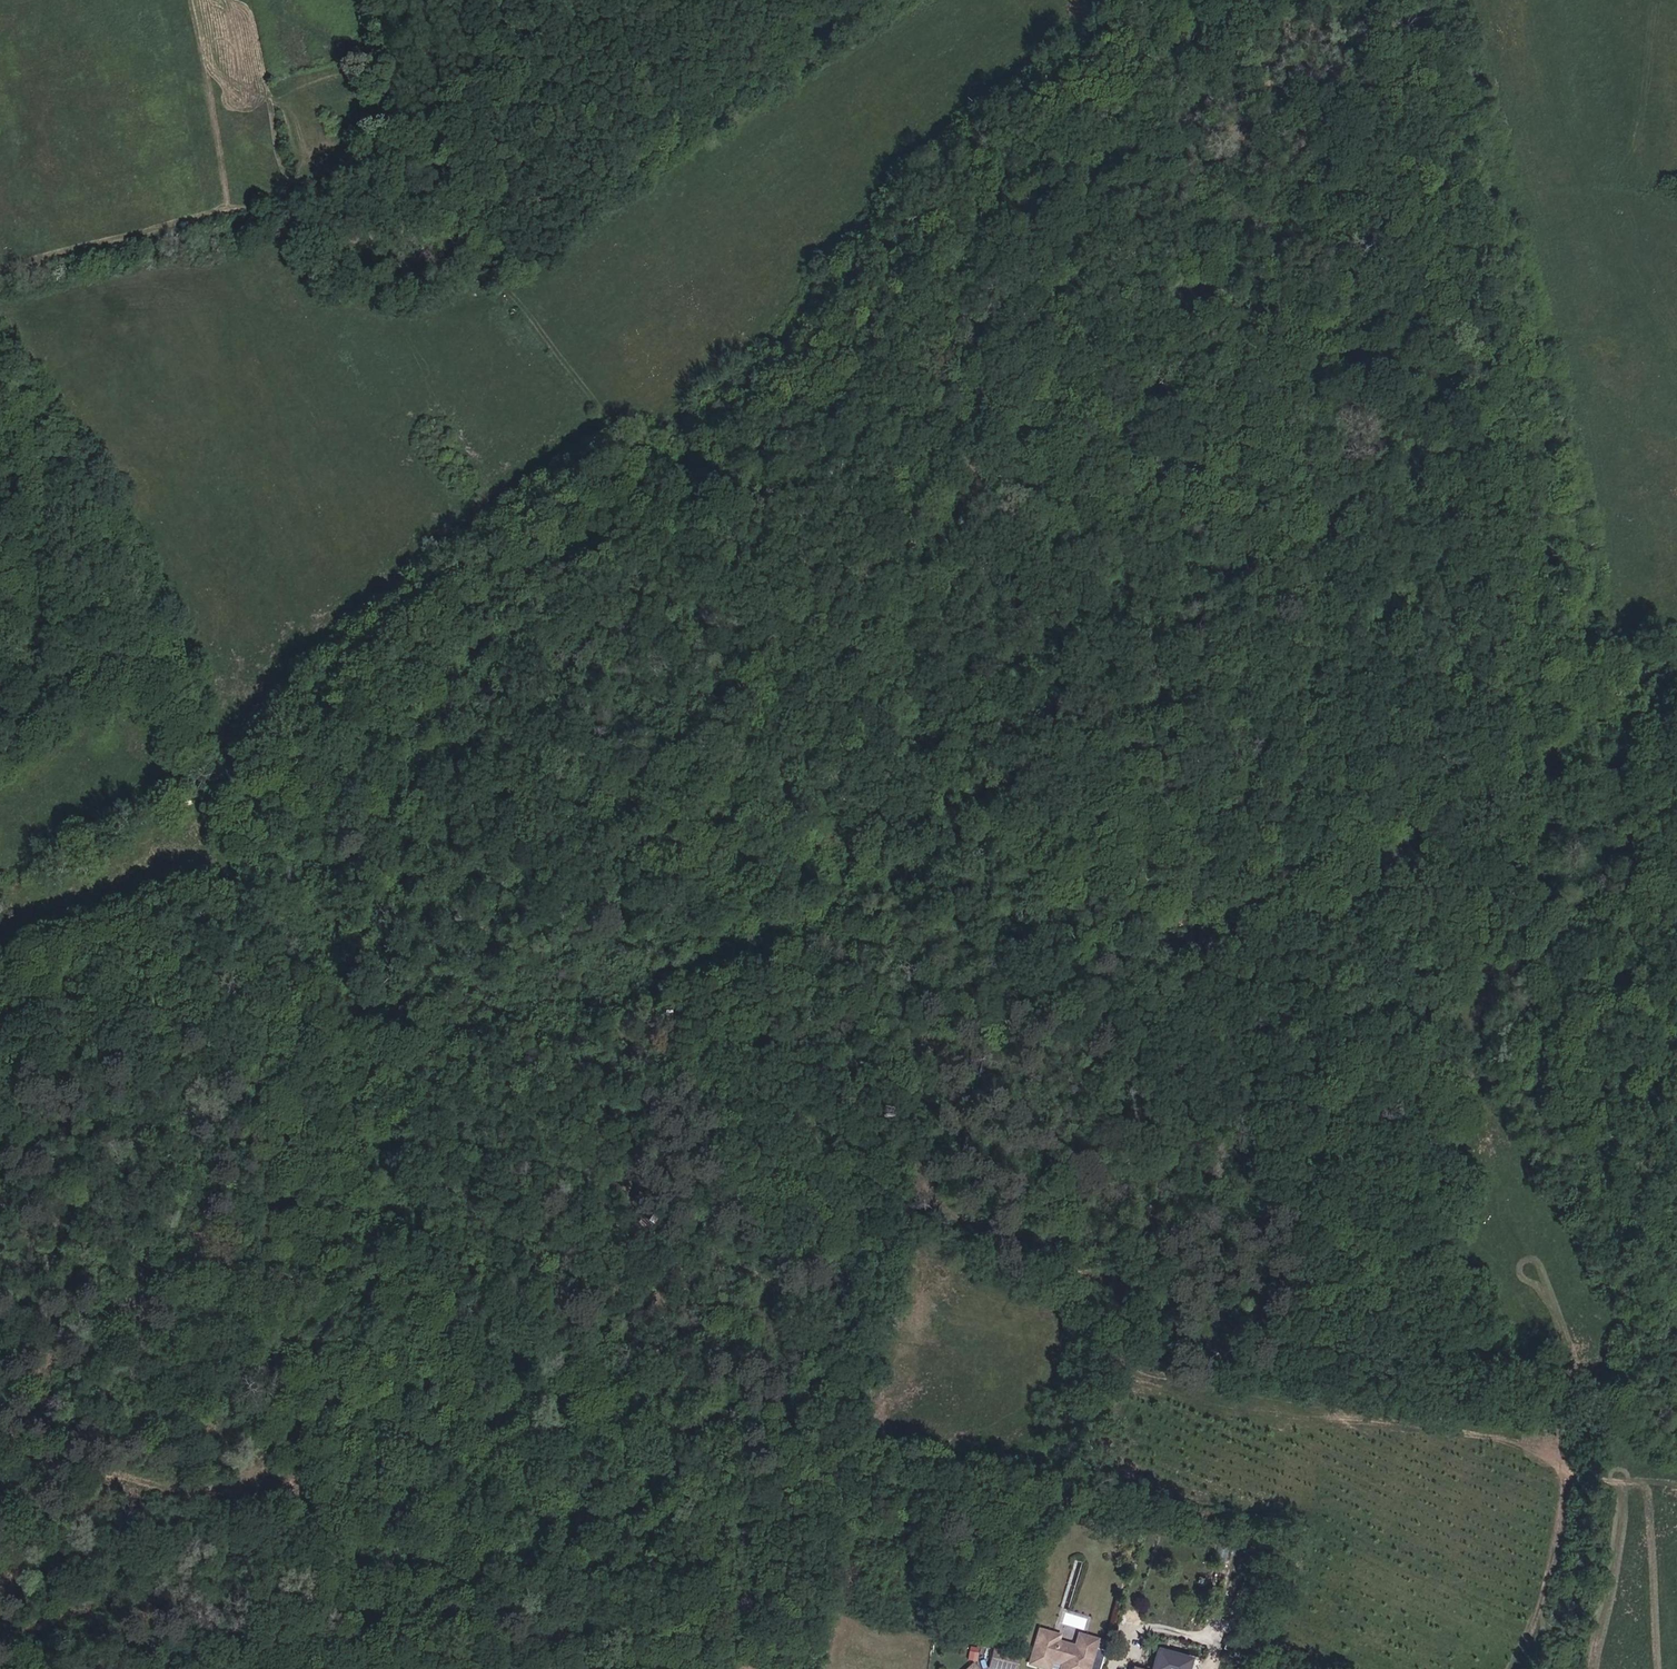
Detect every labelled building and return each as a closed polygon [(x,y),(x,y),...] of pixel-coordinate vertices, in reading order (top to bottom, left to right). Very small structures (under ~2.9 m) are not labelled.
[(1264,1563),(1241,1556),(1238,1566),(1260,1573),(1264,1563)] [(1029,1665),(1043,1668),(1049,1668),(1051,1661),(1062,1664),(1060,1668),(1088,1668),(1089,1665),(1092,1655),(1094,1648),(1076,1643),(1074,1647),(1057,1642),(1059,1636),(1039,1630),(1029,1665)] [(1078,1635),(1076,1643),(1094,1648),(1097,1640),(1078,1635)] [(993,1648),(988,1668),(991,1668),(1017,1668),(1020,1655),(993,1648)] [(1150,1668),(1187,1668),(1189,1660),(1156,1650),(1150,1668)]
